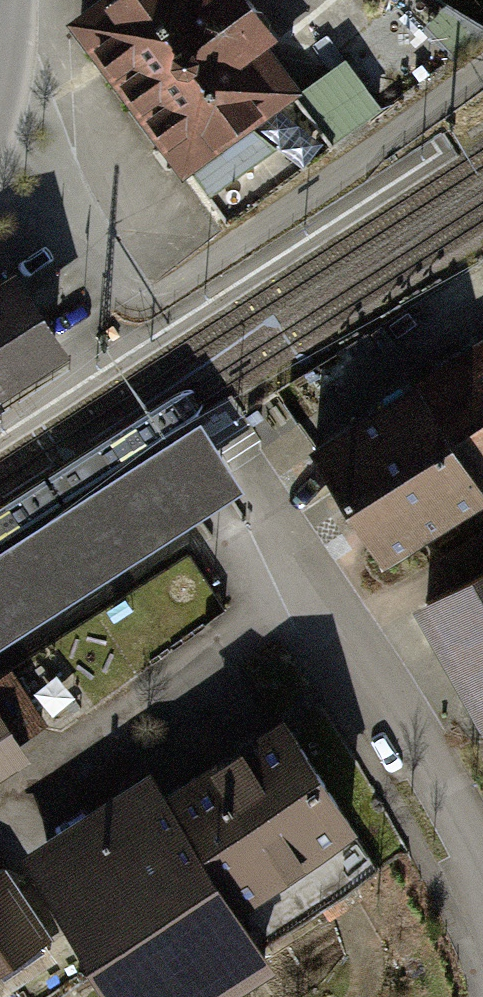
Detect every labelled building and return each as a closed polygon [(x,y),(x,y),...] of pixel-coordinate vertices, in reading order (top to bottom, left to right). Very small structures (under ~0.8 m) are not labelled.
[(63,18),(168,180),(297,97),(235,0),(90,0),(63,18)] [(58,347),(13,280),(0,289),(0,385),(58,347)] [(414,381),(482,494),(482,340),(414,381)] [(408,373),(298,438),(372,562),(482,497),(414,381),(408,373)] [(0,565),(0,656),(241,501),(199,437),(0,565)] [(406,610),(476,729),(482,725),(482,566),(406,610)] [(0,678),(0,773),(55,737),(12,670),(0,678)] [(373,867),(275,714),(155,790),(252,943),(373,867)] [(13,855),(102,996),(209,996),(263,963),(252,943),(155,790),(144,773),(13,855)] [(43,940),(0,868),(0,966),(43,940)]
